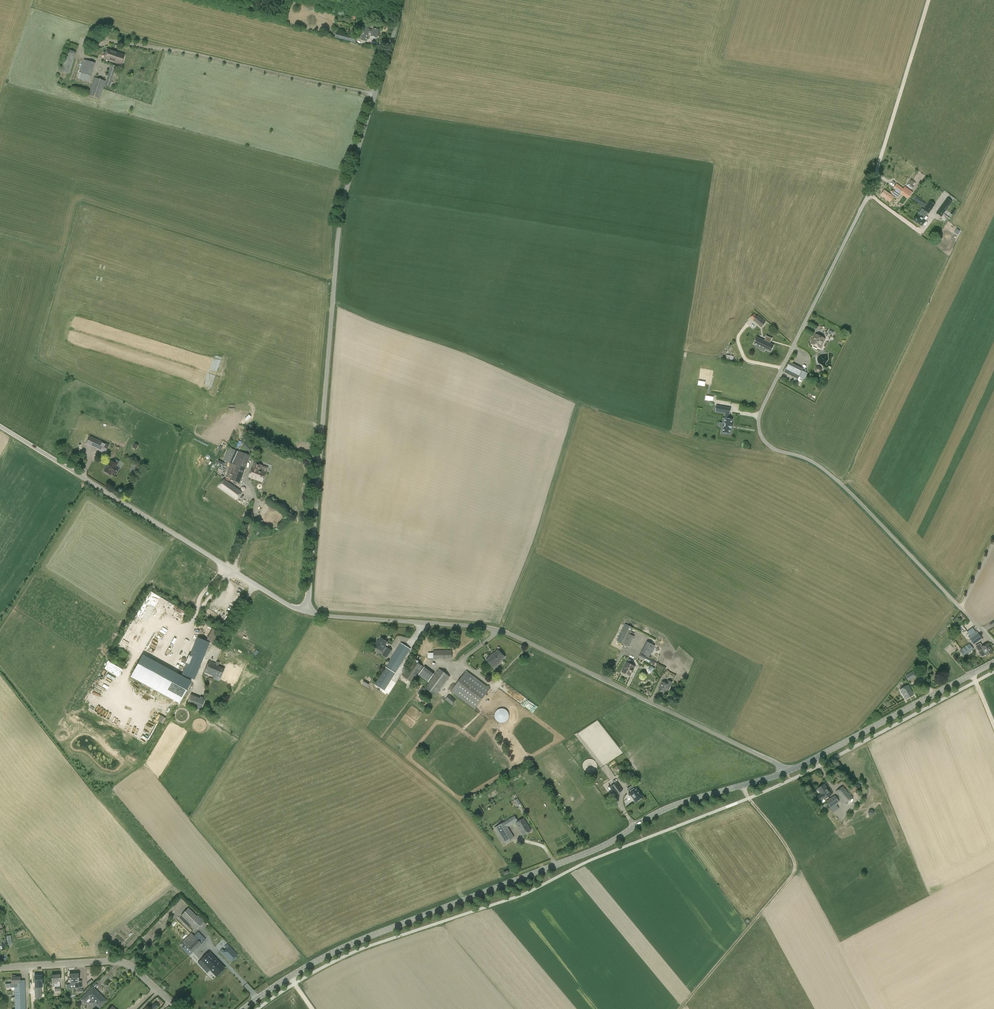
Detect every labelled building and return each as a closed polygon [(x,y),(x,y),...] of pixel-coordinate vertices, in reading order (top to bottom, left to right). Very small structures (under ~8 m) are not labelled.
[(373,28),(372,30),(370,29),(370,28),(362,26),(359,39),(367,41),(369,33),(371,34),(371,36),(374,37),(377,38),(379,30),(373,28)] [(335,38),(355,42),(356,38),(357,37),(336,32),(335,38)] [(69,74),(78,46),(69,43),(60,70),(69,74)] [(121,65),(124,55),(118,53),(119,53),(107,49),(104,59),(115,63),(115,62),(117,63),(121,65)] [(89,82),(95,63),(84,59),(78,79),(89,82)] [(104,85),(109,87),(114,73),(116,66),(111,65),(104,85)] [(104,85),(105,81),(94,77),(88,95),(99,99),(102,89),(104,85)] [(891,193),(890,194),(884,190),(881,195),(890,202),(893,197),(895,197),(897,197),(898,196),(900,193),(908,199),(913,192),(905,186),(903,188),(896,183),(893,187),(893,188),(894,189),(893,191),(891,190),(890,192),(891,193)] [(914,199),(925,208),(927,204),(916,196),(914,199)] [(941,217),(943,213),(951,202),(946,198),(938,210),(936,213),(941,217)] [(926,221),(924,219),(928,213),(922,209),(914,220),(922,225),(926,221)] [(757,316),(753,320),(761,327),(765,322),(762,320),(757,316)] [(811,344),(813,345),(813,346),(813,347),(816,348),(817,348),(818,347),(820,348),(825,339),(816,335),(814,339),(813,339),(811,344)] [(757,338),(754,344),(761,347),(760,349),(764,351),(765,349),(771,352),(774,345),(770,344),(771,341),(772,339),(766,336),(766,337),(764,341),(757,338)] [(789,361),(784,372),(798,379),(804,369),(792,363),(789,361)] [(729,413),(730,407),(719,405),(718,411),(726,412),(723,432),(730,433),(733,419),(729,418),(729,413)] [(87,440),(84,448),(104,454),(107,446),(87,440)] [(243,446),(249,452),(253,448),(247,442),(243,446)] [(228,476),(234,480),(240,483),(251,455),(239,451),(233,464),(231,463),(228,473),(229,474),(228,476)] [(110,475),(112,473),(115,475),(119,469),(115,467),(117,465),(110,461),(104,471),(110,475)] [(255,462),(249,477),(263,482),(266,472),(260,470),(262,465),(255,462)] [(235,498),(241,491),(224,479),(219,486),(235,498)] [(624,625),(617,640),(629,646),(634,636),(630,634),(633,627),(625,623),(624,625)] [(214,642),(219,631),(213,628),(207,639),(214,642)] [(980,636),(977,631),(968,637),(974,644),(982,638),(980,636)] [(187,663),(183,675),(194,679),(202,660),(209,642),(198,638),(190,656),(189,655),(186,663),(187,663)] [(377,641),(374,646),(381,651),(383,652),(382,654),(383,654),(382,655),(387,658),(389,655),(392,650),(385,645),(387,642),(381,638),(378,642),(377,641)] [(649,657),(655,645),(648,642),(647,641),(641,653),(646,656),(649,657)] [(383,693),(395,673),(411,649),(401,643),(395,652),(392,657),(390,660),(385,667),(373,687),(371,690),(381,696),(383,693)] [(970,643),(960,650),(964,656),(965,654),(974,648),(970,643)] [(982,657),(985,655),(986,656),(993,652),(988,643),(981,647),(982,648),(979,650),(978,652),(980,655),(981,656),(982,657)] [(491,664),(494,668),(501,662),(500,661),(505,657),(504,656),(504,655),(502,654),(502,653),(498,649),(493,654),(492,654),(486,659),(488,661),(491,664)] [(452,659),(452,650),(433,650),(433,659),(452,659)] [(654,664),(655,662),(645,657),(646,656),(640,654),(638,657),(654,664)] [(142,655),(131,678),(181,702),(192,679),(142,655)] [(635,666),(631,664),(632,661),(629,659),(627,662),(622,672),(630,676),(635,666)] [(414,679),(418,674),(424,667),(414,660),(405,673),(403,672),(401,675),(412,682),(414,679)] [(216,661),(215,663),(209,661),(204,672),(214,676),(214,675),(220,678),(224,668),(218,666),(220,663),(216,661)] [(436,696),(436,695),(438,693),(450,677),(439,669),(428,683),(425,687),(436,696)] [(916,669),(905,675),(908,681),(919,675),(916,669)] [(466,670),(451,691),(475,709),(490,688),(466,670)] [(669,688),(670,685),(672,682),(668,680),(666,683),(662,681),(658,690),(666,693),(668,688),(669,688)] [(913,695),(908,685),(900,689),(905,699),(913,695)] [(187,704),(201,710),(206,698),(201,696),(200,697),(191,694),(187,704)] [(445,699),(452,705),(456,700),(449,694),(446,698),(445,699)] [(509,715),(509,714),(508,713),(508,712),(507,710),(506,710),(504,709),(503,709),(502,709),(501,709),(499,709),(498,710),(497,711),(496,712),(496,713),(495,714),(495,715),(496,717),(496,718),(497,719),(498,720),(499,721),(500,721),(501,722),(503,722),(504,721),(505,721),(506,720),(507,720),(508,718),(509,717),(509,715)] [(163,723),(166,718),(159,713),(156,719),(163,723)] [(608,783),(616,795),(623,790),(621,787),(622,786),(621,785),(620,785),(618,784),(622,781),(621,779),(617,782),(613,784),(611,782),(608,783)] [(627,789),(629,792),(631,795),(629,797),(632,800),(634,799),(636,802),(643,797),(636,787),(635,787),(633,784),(627,789)] [(817,788),(820,793),(816,796),(820,801),(824,799),(831,795),(824,784),(817,788)] [(840,798),(845,804),(853,797),(849,792),(848,793),(843,786),(836,791),(840,797),(840,798)] [(830,808),(839,802),(835,795),(825,801),(830,808)] [(515,815),(505,821),(494,828),(504,843),(514,837),(508,827),(518,820),(515,815)] [(519,822),(516,824),(523,835),(531,830),(524,819),(519,822)] [(196,930),(203,922),(205,920),(202,917),(200,919),(188,907),(181,915),(196,930)] [(179,943),(182,947),(181,948),(189,956),(206,940),(198,932),(194,936),(191,933),(183,940),(182,942),(182,941),(179,943)] [(222,949),(220,951),(231,962),(238,956),(227,944),(225,946),(227,948),(224,951),(222,949)] [(209,952),(200,960),(216,977),(225,968),(214,957),(209,952)] [(82,980),(78,980),(78,973),(69,974),(70,989),(77,988),(82,988),(82,980)] [(51,974),(52,984),(52,987),(53,987),(54,991),(60,991),(60,981),(60,974),(51,974)] [(20,980),(20,977),(11,977),(12,982),(11,982),(10,983),(5,984),(5,988),(9,987),(10,986),(11,988),(14,987),(15,1008),(13,1008),(26,1008),(25,980),(20,980)] [(89,998),(91,999),(88,1002),(93,1007),(96,1005),(99,1008),(106,1000),(93,987),(85,994),(80,999),(84,1004),(89,998)]
